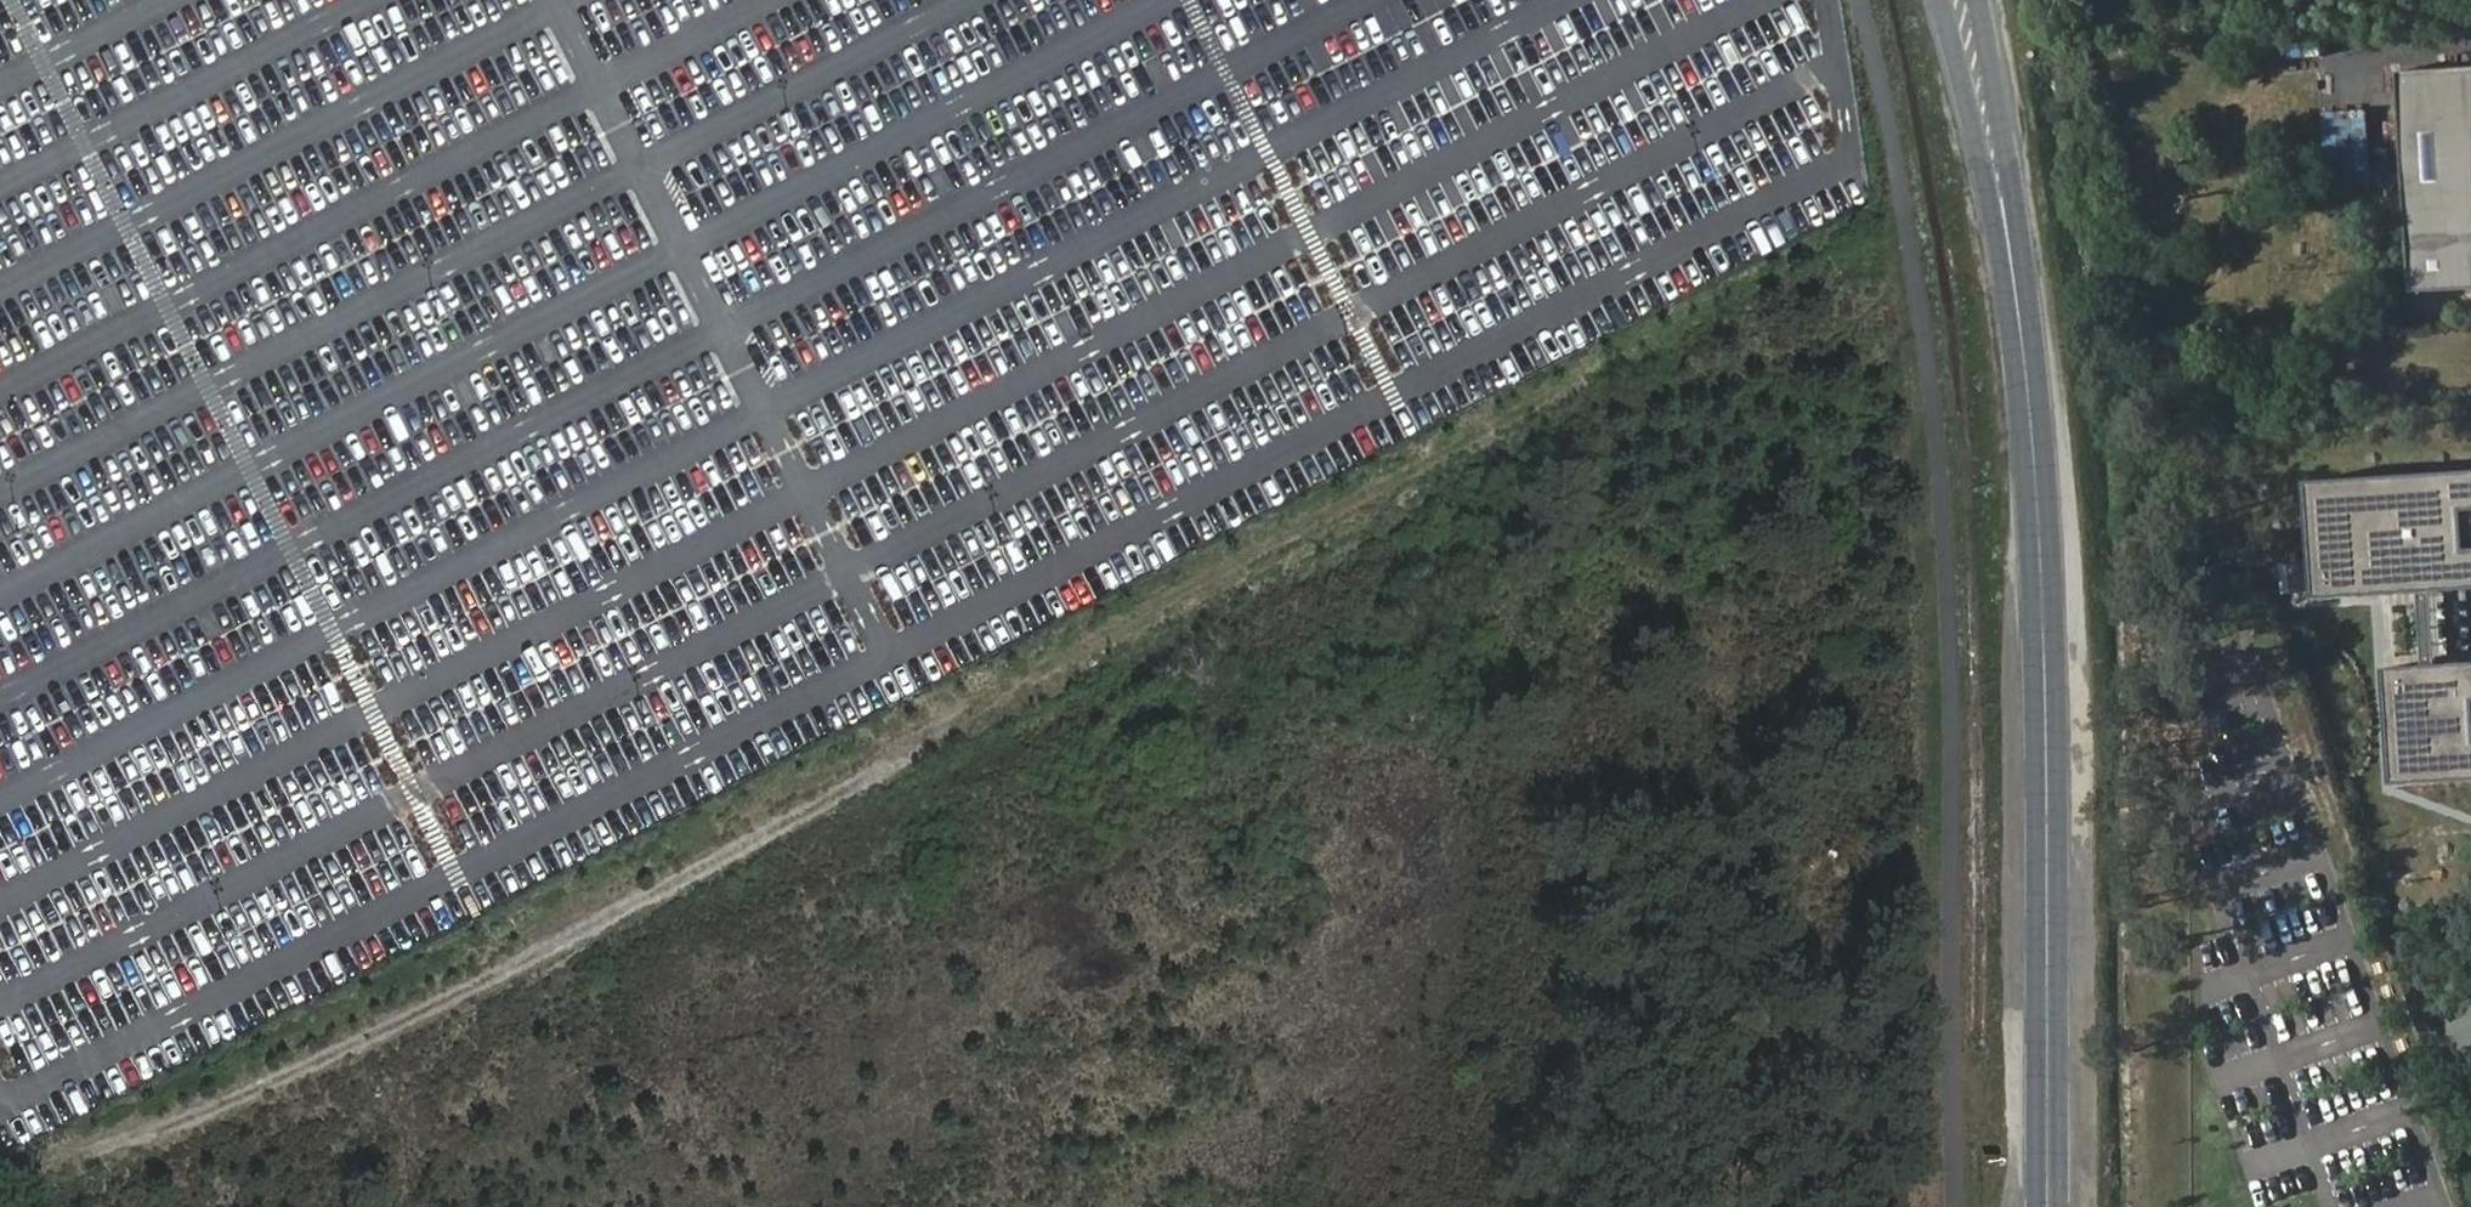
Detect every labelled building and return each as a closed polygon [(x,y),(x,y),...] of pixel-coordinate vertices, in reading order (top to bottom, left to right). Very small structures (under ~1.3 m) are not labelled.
[(2401,73),(2413,290),(2470,286),(2470,69),(2401,73)] [(2366,185),(2368,110),(2323,109),(2321,184),(2366,185)] [(2321,481),(2329,599),(2470,589),(2470,471),(2321,481)] [(2329,599),(2321,481),(2306,482),(2314,600),(2329,599)] [(2399,666),(2407,784),(2470,780),(2470,662),(2399,666)] [(2407,784),(2399,666),(2384,667),(2391,785),(2407,784)]
